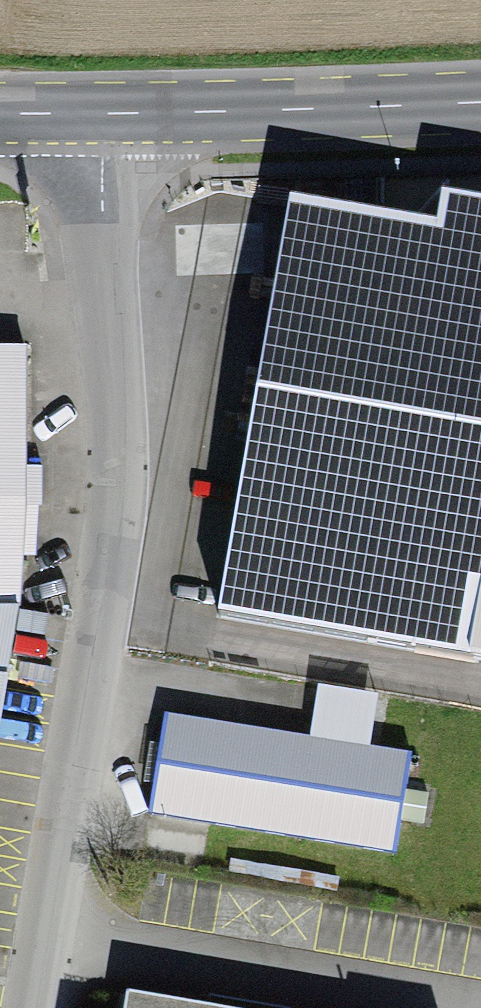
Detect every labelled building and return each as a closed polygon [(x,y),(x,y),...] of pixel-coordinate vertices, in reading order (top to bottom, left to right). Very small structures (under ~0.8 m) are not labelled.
[(290,192),(217,615),(480,661),(480,194),(441,187),(436,217),(290,192)] [(21,610),(26,511),(24,350),(0,350),(0,610),(21,610)] [(0,610),(0,678),(7,679),(21,610),(0,610)] [(406,752),(166,716),(151,815),(391,852),(406,752)] [(127,1007),(217,1007),(130,993),(127,1007)]
